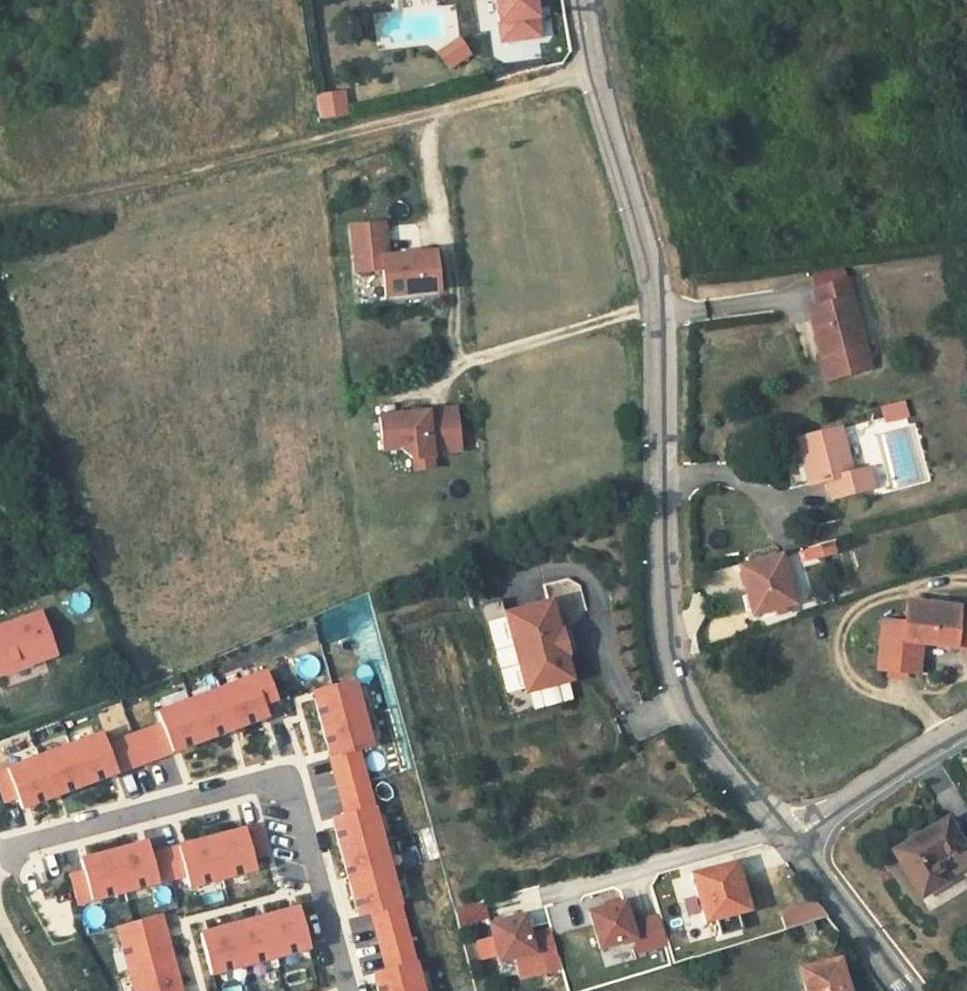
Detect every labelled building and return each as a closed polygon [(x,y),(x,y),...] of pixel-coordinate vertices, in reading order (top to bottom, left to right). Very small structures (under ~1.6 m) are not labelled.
[(501,41),(539,36),(534,0),(495,0),(501,41)] [(442,57),(461,44),(458,39),(439,52),(442,57)] [(461,44),(442,57),(449,67),(468,54),(461,44)] [(345,91),(319,95),(322,118),(349,114),(345,91)] [(387,257),(383,223),(351,226),(356,271),(382,268),(385,296),(438,290),(434,252),(387,257)] [(812,281),(815,291),(839,285),(836,275),(812,281)] [(819,308),(809,310),(826,383),(870,372),(848,282),(839,285),(815,291),(819,308)] [(903,418),(901,404),(884,409),(887,422),(903,418)] [(459,450),(455,408),(426,411),(426,412),(378,416),(382,449),(399,448),(400,460),(413,459),(414,469),(432,467),(431,453),(459,450)] [(838,428),(796,439),(808,485),(826,481),(831,499),(872,488),(867,468),(849,473),(838,428)] [(819,546),(808,548),(811,560),(821,557),(819,546)] [(811,560),(808,548),(802,550),(805,562),(811,560)] [(780,557),(740,567),(752,614),(793,604),(780,557)] [(966,641),(966,617),(957,615),(958,607),(905,601),(903,623),(881,621),(876,669),(915,674),(918,644),(955,648),(956,640),(966,641)] [(538,610),(493,623),(515,698),(560,685),(553,662),(556,661),(549,639),(547,639),(538,610)] [(41,662),(57,656),(41,614),(0,629),(0,676),(34,664),(33,659),(39,657),(41,662)] [(956,640),(955,648),(966,649),(966,641),(956,640)] [(78,651),(65,655),(69,668),(83,663),(78,651)] [(101,736),(0,773),(0,795),(3,804),(17,799),(21,810),(29,807),(61,795),(108,778),(188,748),(234,731),(261,721),(266,719),(262,708),(276,703),(266,675),(157,715),(161,726),(105,747),(101,736)] [(372,977),(374,987),(375,990),(420,990),(356,753),(372,748),(355,684),(312,696),(317,714),(330,766),(345,819),(332,822),(335,830),(346,873),(356,911),(358,918),(370,915),(386,973),(372,977)] [(946,882),(943,878),(934,863),(959,849),(963,846),(946,818),(891,851),(919,897),(946,882)] [(188,890),(254,873),(250,860),(265,857),(257,829),(239,834),(184,848),(148,857),(145,845),(137,847),(86,860),(79,862),(82,875),(68,878),(75,906),(185,878),(188,890)] [(959,849),(934,863),(943,878),(966,864),(966,862),(959,849)] [(748,910),(734,865),(692,876),(705,922),(748,910)] [(599,947),(633,938),(637,952),(664,944),(656,916),(630,924),(623,901),(589,911),(599,947)] [(779,913),(784,930),(802,925),(813,922),(827,917),(815,902),(779,913)] [(454,909),(458,927),(487,921),(483,903),(454,909)] [(308,952),(297,911),(277,916),(245,924),(211,933),(199,937),(209,978),(308,952)] [(551,931),(529,936),(524,916),(489,925),(499,962),(515,958),(520,979),(561,969),(551,931)] [(166,943),(160,918),(116,929),(132,990),(179,990),(166,943)] [(813,922),(802,925),(805,935),(816,932),(813,922)] [(374,964),(367,939),(355,942),(362,967),(374,964)] [(475,962),(488,959),(483,939),(470,942),(475,962)] [(801,969),(807,990),(848,990),(840,959),(801,969)]
